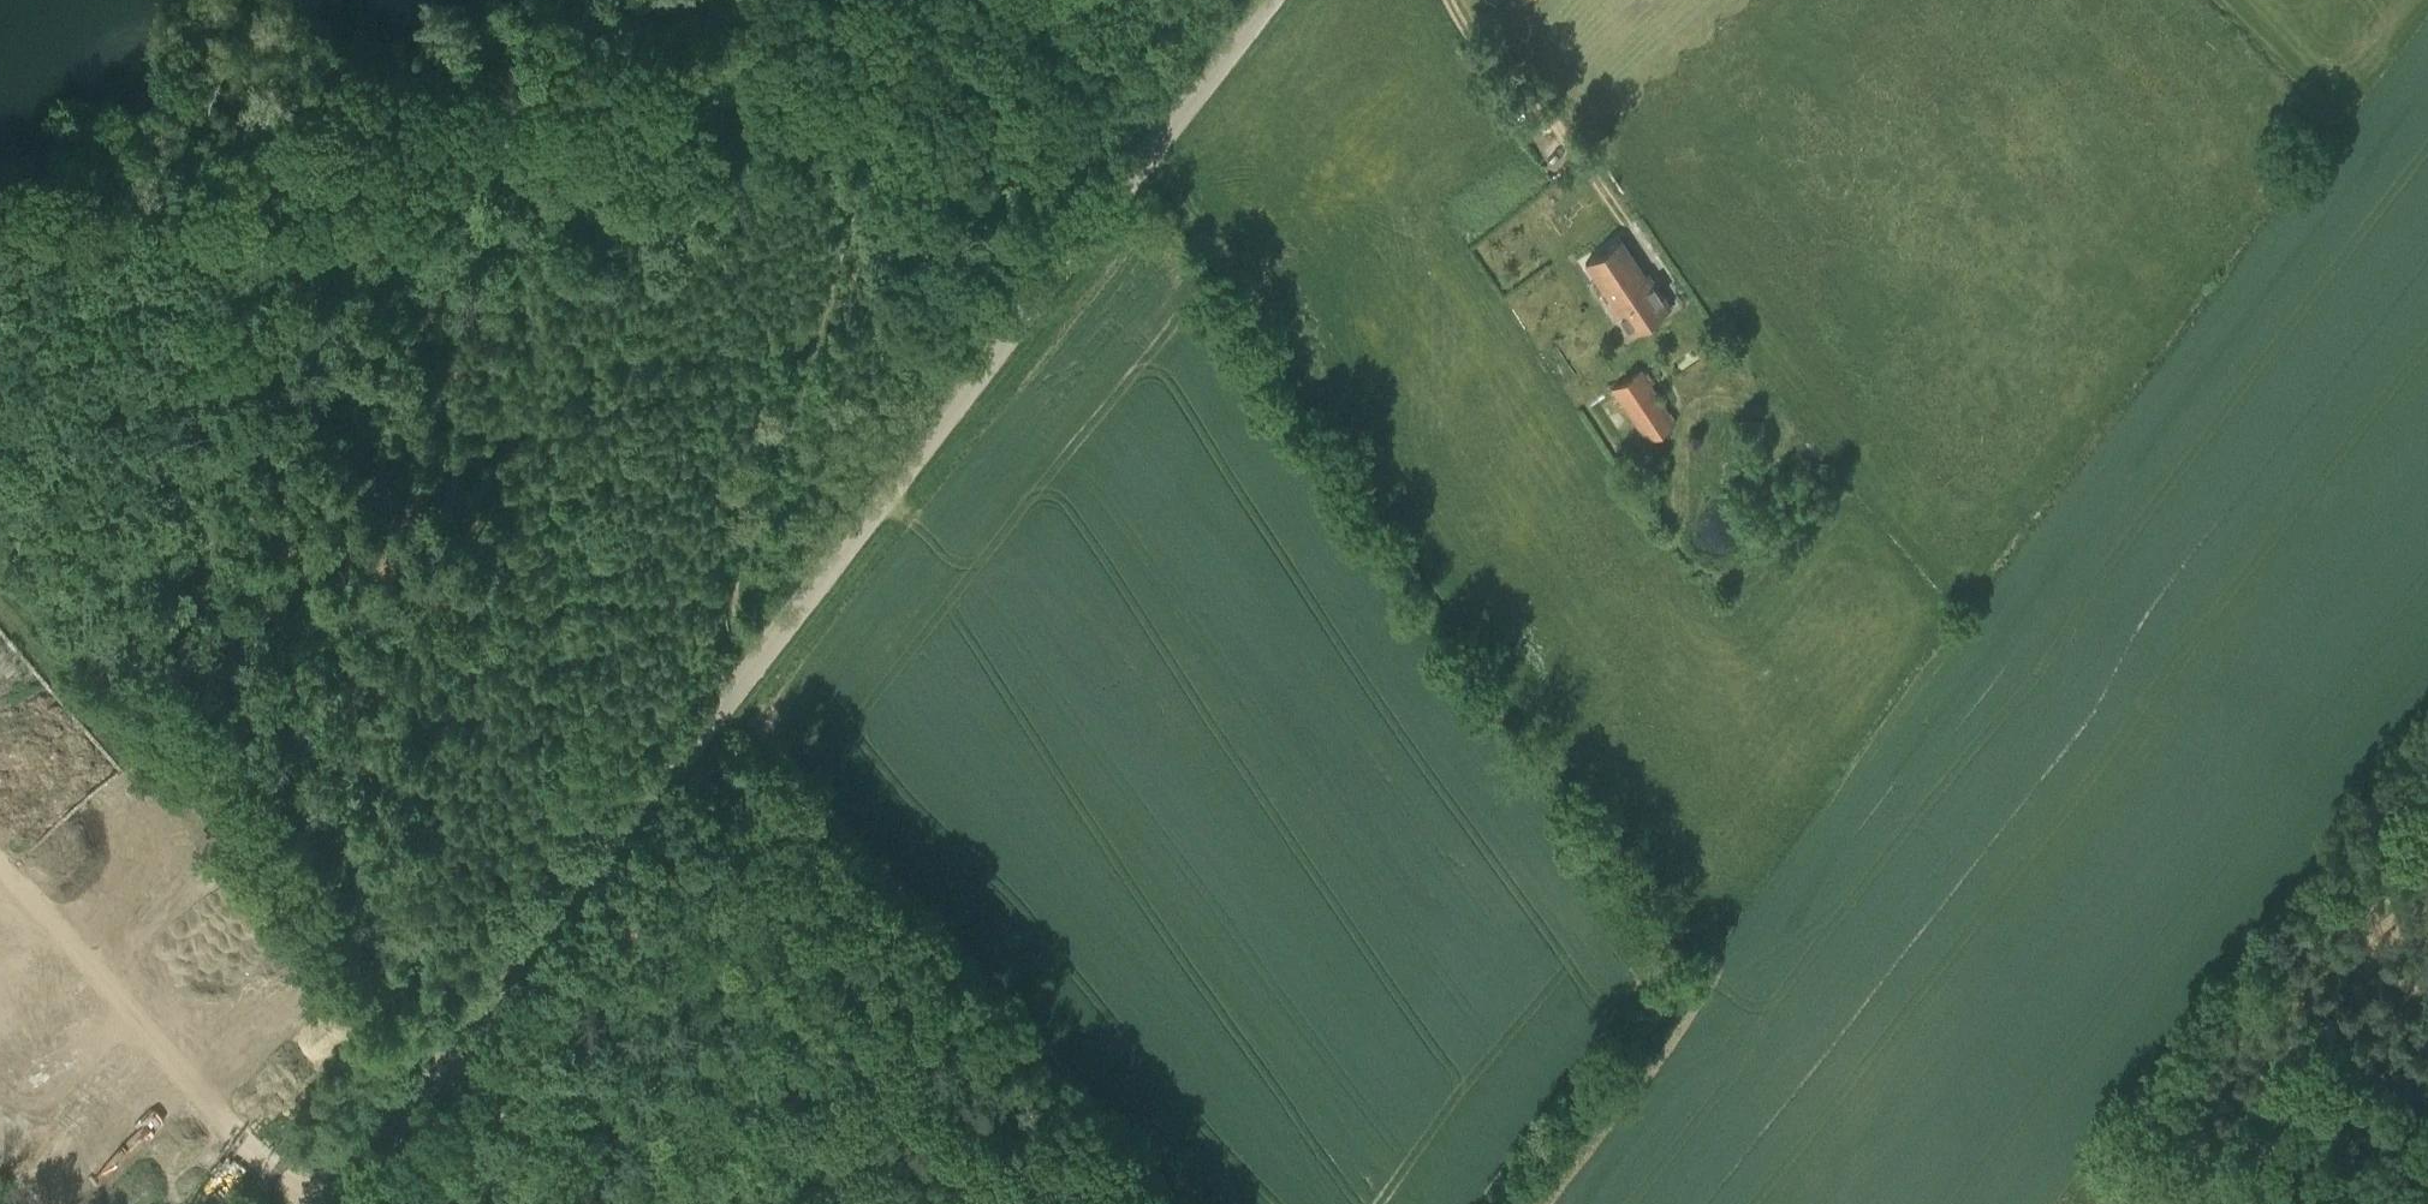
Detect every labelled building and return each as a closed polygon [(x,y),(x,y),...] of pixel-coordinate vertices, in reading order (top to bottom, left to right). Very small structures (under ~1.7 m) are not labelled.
[(1672,309),(1647,273),(1644,275),(1620,241),(1587,263),(1610,298),(1606,301),(1631,337),(1672,309)] [(1676,421),(1641,369),(1611,389),(1616,398),(1601,408),(1630,451),(1676,421)]
